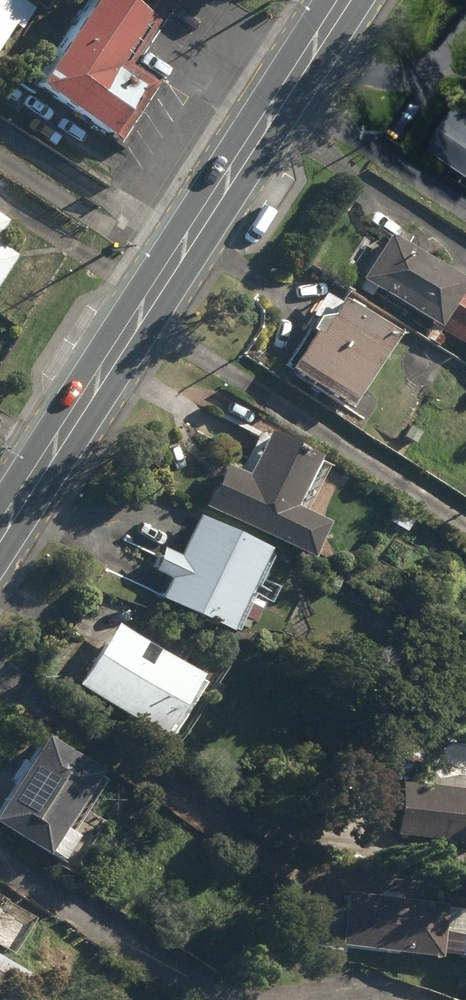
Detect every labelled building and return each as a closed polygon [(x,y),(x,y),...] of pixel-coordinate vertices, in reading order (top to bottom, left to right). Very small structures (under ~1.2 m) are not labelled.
[(19,27),(25,30),(38,9),(24,0),(1,0),(0,1),(0,56),(19,27)] [(126,139),(161,85),(135,68),(165,22),(131,0),(106,0),(47,89),(126,139)] [(461,110),(431,155),(465,179),(465,114),(461,110)] [(12,224),(0,216),(0,242),(12,224)] [(381,233),(352,277),(427,326),(420,337),(432,345),(440,333),(465,349),(464,352),(465,353),(465,289),(381,233)] [(22,259),(0,244),(0,291),(22,259)] [(331,403),(339,409),(386,335),(351,313),(355,305),(346,299),(341,307),(317,293),(294,327),(299,330),(275,367),(331,403)] [(400,437),(410,443),(416,433),(406,427),(400,437)] [(196,506),(295,555),(311,521),(277,504),(302,454),(255,430),(233,473),(217,465),(196,506)] [(383,520),(399,530),(407,518),(391,507),(383,520)] [(148,596),(212,629),(253,548),(190,516),(169,556),(152,547),(141,568),(158,576),(148,596)] [(237,616),(247,621),(258,600),(248,595),(237,616)] [(258,622),(271,630),(278,618),(265,611),(258,622)] [(144,728),(153,734),(188,683),(179,677),(182,672),(110,624),(68,685),(141,734),(144,728)] [(40,856),(91,781),(79,773),(81,769),(33,736),(0,786),(0,833),(26,851),(28,848),(40,856)] [(465,840),(465,790),(397,784),(393,834),(465,840)] [(334,944),(427,955),(427,952),(447,954),(450,931),(431,929),(434,904),(340,892),(338,910),(307,907),(304,938),(334,941),(334,944)] [(4,999),(20,976),(0,962),(0,997),(4,999)]
